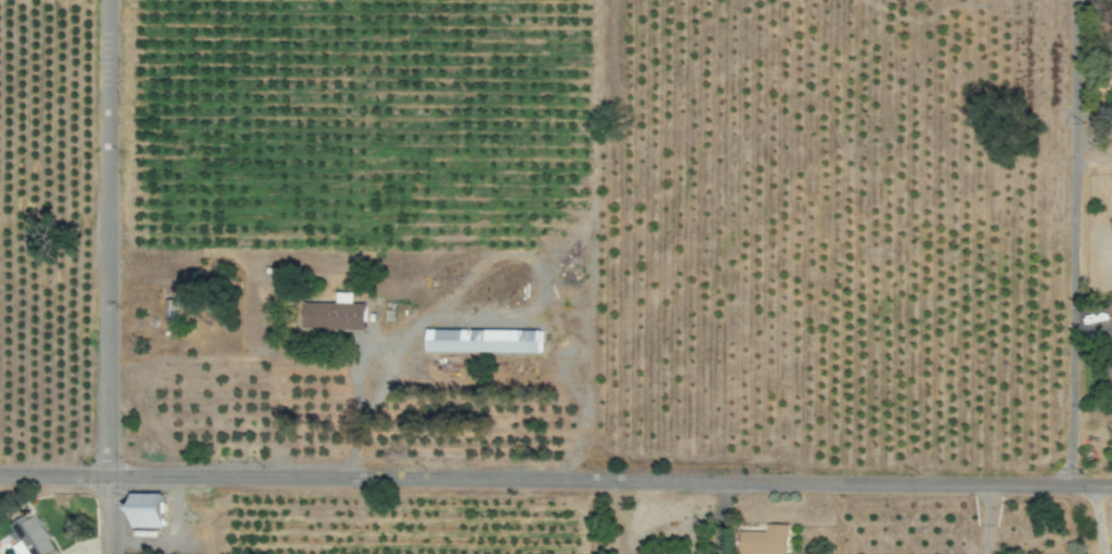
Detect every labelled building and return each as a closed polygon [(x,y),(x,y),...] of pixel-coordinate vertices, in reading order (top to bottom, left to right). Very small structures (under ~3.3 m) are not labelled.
[(364,304),(350,303),(350,292),(334,292),(334,302),(304,302),(303,328),(363,330),(364,304)] [(541,353),(541,331),(425,329),(425,352),(541,353)] [(163,494),(131,494),(130,528),(163,528),(163,494)] [(35,514),(26,519),(24,515),(7,524),(18,542),(11,546),(16,553),(59,553),(35,514)] [(788,524),(766,524),(766,532),(738,532),(739,553),(788,553),(788,524)]
